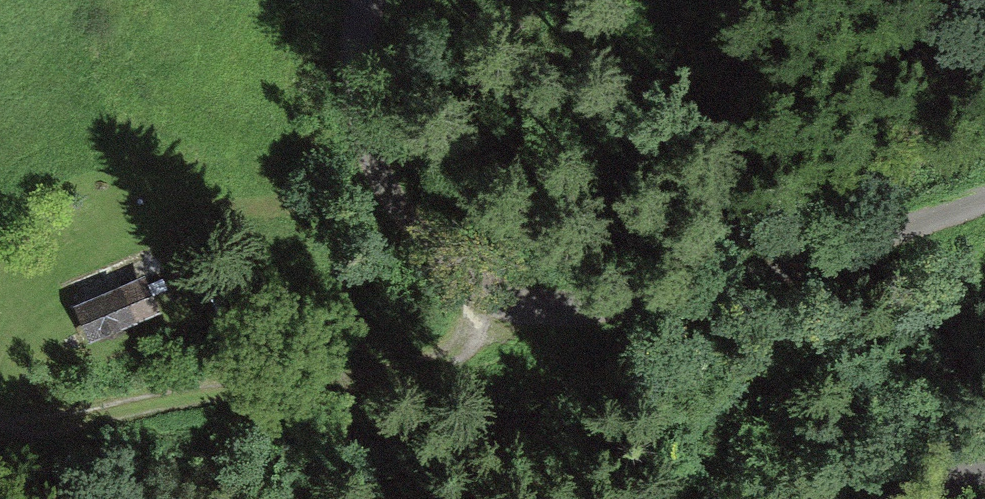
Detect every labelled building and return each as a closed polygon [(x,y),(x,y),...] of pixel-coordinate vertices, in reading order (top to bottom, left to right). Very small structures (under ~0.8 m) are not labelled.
[(162,262),(78,299),(98,343),(182,306),(162,262)]
